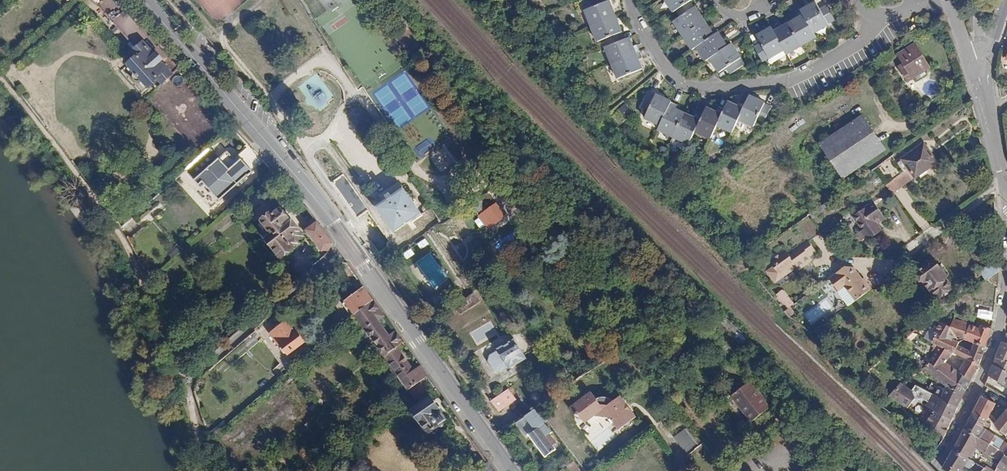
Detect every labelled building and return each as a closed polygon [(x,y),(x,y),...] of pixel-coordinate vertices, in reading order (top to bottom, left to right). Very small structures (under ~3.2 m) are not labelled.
[(345,0),(320,0),(327,12),(345,0)] [(585,3),(598,33),(605,29),(608,37),(606,38),(619,70),(643,59),(639,50),(644,48),(637,34),(633,37),(629,28),(623,31),(620,24),(622,22),(612,0),(591,0),(585,3)] [(673,10),(674,8),(678,14),(672,19),(691,47),(695,44),(705,58),(709,56),(718,70),(725,65),(729,72),(743,63),(739,57),(740,56),(727,35),(722,38),(713,23),(707,26),(694,5),(692,6),(688,0),(666,0),(673,10)] [(824,2),(817,6),(814,0),(810,0),(792,10),(795,15),(779,25),(776,20),(755,33),(759,39),(753,44),(761,57),(766,53),(768,55),(783,47),(785,50),(814,33),(812,30),(826,21),(825,20),(832,16),(824,2)] [(126,31),(122,34),(129,42),(133,38),(126,31)] [(931,65),(919,42),(899,52),(905,61),(901,64),(910,78),(931,65)] [(142,43),(132,52),(136,57),(126,66),(133,73),(132,75),(132,78),(133,80),(135,81),(138,81),(140,80),(147,89),(157,79),(162,85),(171,75),(159,62),(160,60),(155,54),(154,55),(142,43)] [(762,119),(769,106),(762,102),(763,99),(748,92),(744,100),(737,96),(735,101),(727,96),(724,104),(717,100),(714,105),(706,101),(704,106),(696,103),(694,108),(678,100),(680,95),(658,85),(657,87),(650,83),(644,96),(650,99),(647,108),(662,115),(660,120),(689,134),(694,125),(710,132),(716,120),(731,127),(737,116),(752,123),(756,115),(762,119)] [(864,114),(842,129),(852,143),(874,128),(864,114)] [(852,143),(842,129),(822,143),(846,178),(887,148),(874,128),(852,143)] [(907,167),(889,181),(896,191),(916,177),(915,176),(919,173),(920,174),(941,159),(927,139),(900,159),(907,167)] [(219,198),(251,170),(241,159),(230,168),(211,147),(187,168),(200,183),(203,180),(219,198)] [(432,154),(439,170),(453,164),(447,148),(432,154)] [(355,215),(367,207),(340,170),(329,178),(355,215)] [(380,196),(372,202),(380,213),(383,211),(395,228),(410,217),(412,219),(422,212),(414,201),(417,199),(412,192),(409,194),(403,185),(383,199),(380,196)] [(837,199),(834,195),(826,201),(829,205),(837,199)] [(495,200),(478,212),(488,226),(506,214),(495,200)] [(875,233),(885,227),(880,220),(888,214),(878,200),(858,214),(868,229),(871,227),(875,233)] [(829,205),(826,201),(812,212),(814,216),(829,205)] [(272,211),(255,224),(266,239),(260,244),(274,262),(293,248),(290,244),(301,236),(296,229),(298,227),(292,220),(291,221),(281,208),(274,213),(272,211)] [(306,230),(324,256),(327,253),(333,244),(317,221),(306,230)] [(886,229),(885,227),(875,233),(871,227),(868,229),(874,238),(886,229)] [(820,249),(812,238),(792,252),(786,243),(770,254),(783,273),(799,262),(802,268),(816,258),(813,254),(820,249)] [(388,243),(372,254),(378,262),(394,251),(388,243)] [(999,270),(999,257),(982,270),(988,278),(999,270)] [(947,276),(934,260),(919,272),(932,289),(939,298),(954,286),(947,277),(947,276)] [(849,306),(870,290),(851,266),(847,266),(829,279),(849,306)] [(373,299),(363,285),(346,299),(356,313),(373,299)] [(781,298),(788,293),(784,287),(777,292),(781,298)] [(480,299),(474,290),(454,303),(461,313),(480,299)] [(796,302),(788,293),(781,298),(788,307),(796,302)] [(373,299),(356,313),(409,389),(421,379),(427,374),(420,365),(414,369),(396,344),(402,340),(396,330),(389,335),(377,318),(383,313),(373,299)] [(799,301),(792,306),(796,312),(802,307),(799,301)] [(979,363),(985,344),(978,342),(975,350),(957,344),(958,340),(963,338),(964,338),(971,323),(962,319),(957,318),(952,325),(940,320),(935,330),(938,332),(935,340),(940,342),(952,348),(966,356),(979,363)] [(287,319),(272,330),(281,341),(277,344),(285,354),(303,340),(287,319)] [(347,321),(339,327),(342,331),(351,325),(347,321)] [(535,347),(516,321),(506,328),(511,337),(497,347),(498,348),(489,355),(488,361),(495,371),(502,373),(511,367),(512,368),(526,358),(524,355),(535,347)] [(985,344),(991,327),(981,323),(980,327),(971,323),(964,338),(978,342),(985,344)] [(281,341),(272,330),(269,332),(277,344),(281,341)] [(1006,334),(999,351),(1006,354),(1006,335),(1006,334)] [(952,348),(940,342),(930,359),(940,367),(945,359),(950,351),(952,348)] [(999,351),(996,356),(1006,360),(1006,354),(999,351)] [(947,382),(963,393),(965,388),(940,367),(930,359),(924,355),(919,362),(947,383),(947,382)] [(940,367),(965,388),(979,363),(966,356),(964,361),(959,370),(945,359),(940,367)] [(996,356),(993,363),(1006,371),(1006,360),(996,356)] [(993,363),(989,374),(1006,385),(1006,371),(993,363)] [(421,379),(409,389),(415,397),(418,395),(423,402),(414,408),(431,431),(443,423),(442,420),(446,417),(431,396),(432,395),(421,379)] [(770,406),(751,380),(732,395),(752,420),(770,406)] [(890,396),(907,406),(915,396),(911,389),(900,380),(895,387),(890,396)] [(941,396),(958,405),(963,393),(947,382),(947,383),(941,396)] [(511,390),(508,386),(491,399),(499,410),(516,397),(511,390)] [(926,422),(944,435),(958,405),(941,396),(933,391),(927,403),(935,408),(926,422)] [(585,393),(564,407),(569,414),(574,414),(579,422),(589,416),(607,419),(615,432),(620,428),(621,430),(623,430),(625,429),(628,427),(631,425),(630,422),(633,420),(618,398),(610,404),(608,403),(603,401),(597,401),(591,401),(585,393)] [(982,395),(974,410),(988,417),(990,413),(996,402),(982,395)] [(551,426),(535,405),(515,420),(526,434),(528,432),(543,455),(554,447),(550,441),(554,438),(550,433),(549,434),(546,430),(551,426)] [(996,418),(999,420),(996,424),(1002,431),(1006,435),(1006,409),(1001,416),(998,414),(996,418)] [(974,410),(966,426),(981,437),(986,428),(989,422),(987,421),(988,417),(974,410)] [(786,425),(775,433),(780,440),(792,431),(786,425)] [(966,426),(960,438),(975,447),(981,437),(966,426)] [(673,437),(685,452),(697,443),(685,428),(673,437)] [(981,437),(990,443),(1006,455),(1006,442),(986,428),(981,437)] [(981,437),(975,447),(985,453),(990,443),(981,437)] [(960,438),(954,448),(968,457),(975,447),(960,438)] [(943,467),(950,470),(961,470),(967,461),(973,465),(971,470),(973,470),(981,470),(983,467),(968,457),(954,448),(943,467)] [(730,470),(756,470),(765,465),(755,452),(730,470)] [(1002,463),(999,468),(996,470),(1006,470),(1006,456),(1002,463)] [(574,458),(568,462),(574,470),(581,470),(583,469),(574,458)] [(489,461),(475,470),(496,470),(489,461)]
